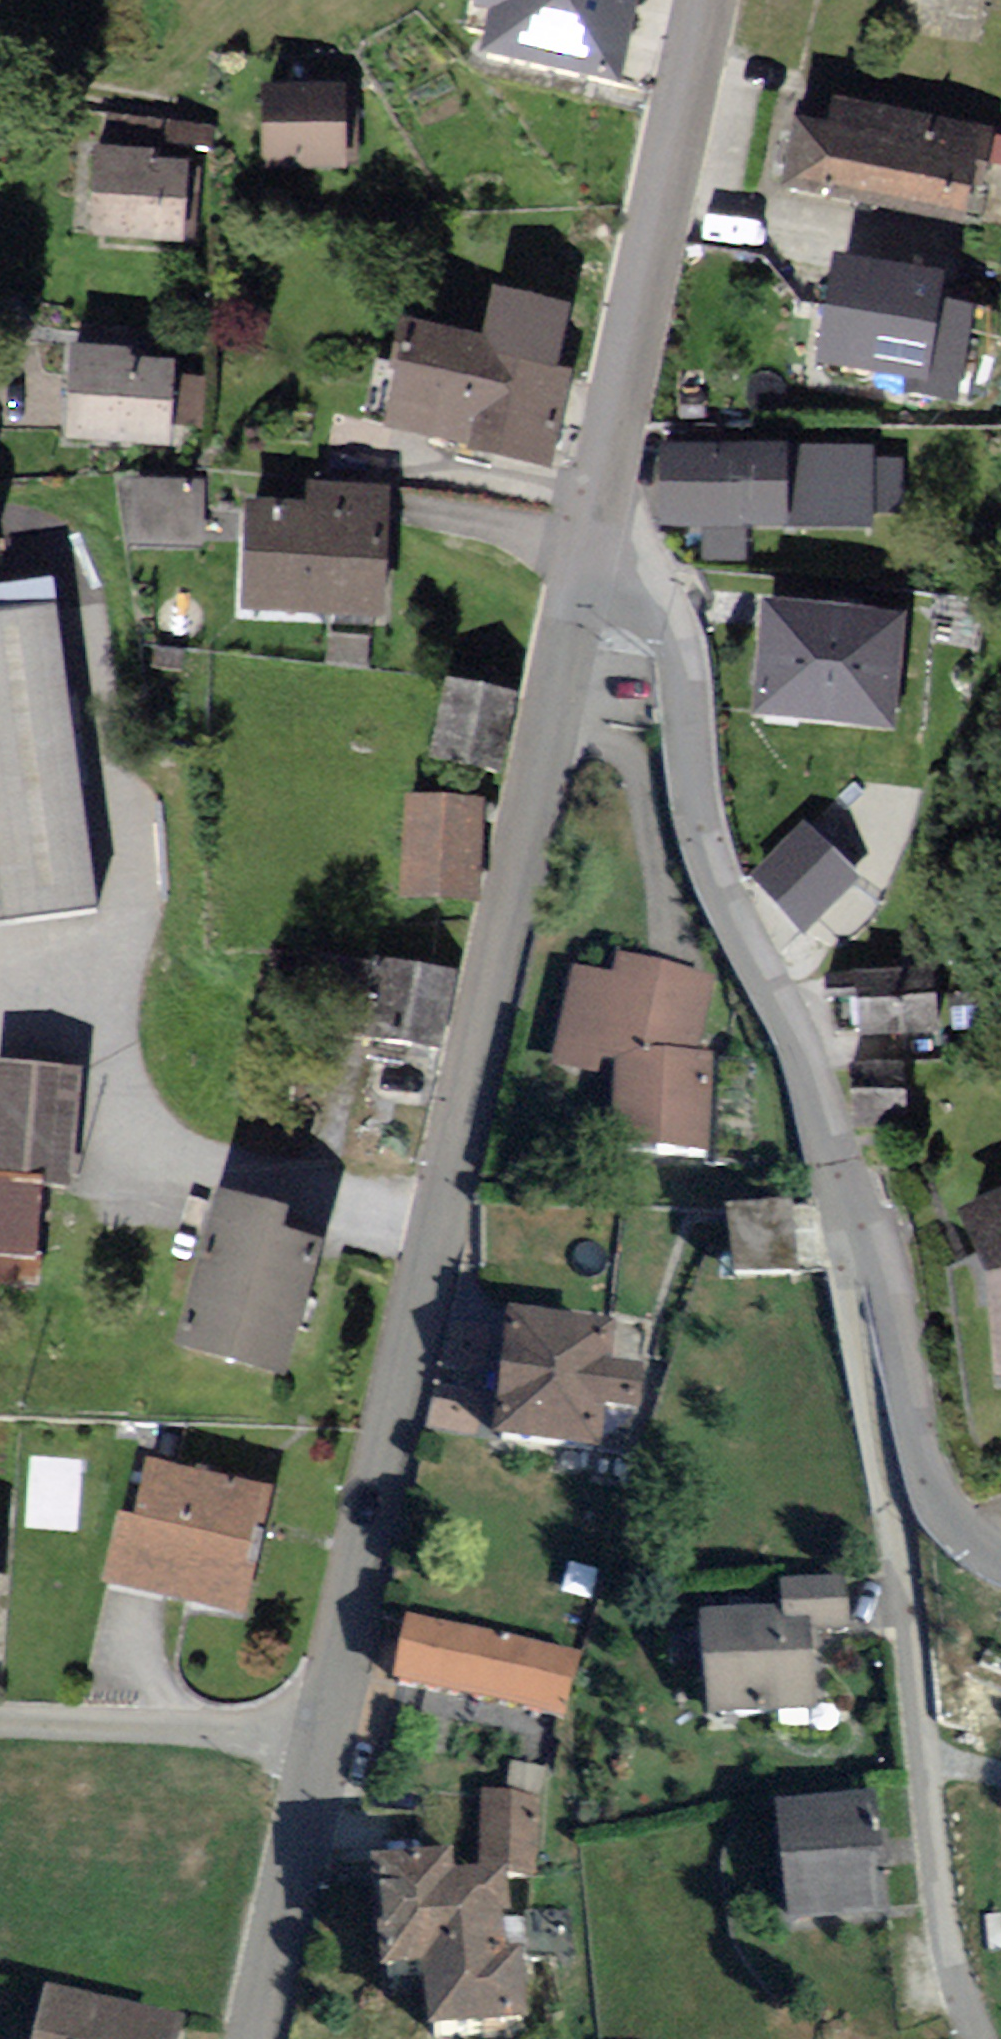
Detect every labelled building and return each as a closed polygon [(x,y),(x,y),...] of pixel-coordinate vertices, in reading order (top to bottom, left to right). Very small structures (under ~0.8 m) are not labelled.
[(508,63),(627,86),(644,0),(520,0),(508,63)] [(901,36),(983,49),(991,0),(907,0),(901,36)] [(114,110),(113,142),(213,143),(213,111),(114,110)] [(348,111),(279,111),(279,169),(348,169),(348,111)] [(972,159),(811,131),(800,194),(961,221),(972,159)] [(193,171),(109,166),(105,236),(189,241),(193,171)] [(945,294),(857,280),(842,371),(930,385),(945,294)] [(485,339),(404,323),(384,424),(472,441),(470,452),(553,468),(572,369),(560,367),(572,304),(494,289),(485,339)] [(176,371),(83,369),(82,448),(175,450),(176,371)] [(675,457),(674,527),(790,528),(790,458),(675,457)] [(208,493),(141,493),(142,550),(209,549),(208,493)] [(323,519),(260,518),(259,617),(396,620),(399,502),(323,501),(323,519)] [(903,624),(778,619),(774,724),(898,730),(903,624)] [(0,632),(0,924),(93,910),(53,624),(0,632)] [(519,704),(458,692),(444,766),(505,778),(519,704)] [(486,815),(423,809),(414,901),(478,907),(486,815)] [(830,873),(797,826),(738,868),(772,915),(830,873)] [(955,939),(811,941),(812,1017),(957,1016),(955,939)] [(714,1048),(719,961),(569,953),(563,1065),(621,1068),(617,1142),(716,1147),(722,1048),(714,1048)] [(453,980),(340,962),(328,1035),(441,1053),(453,980)] [(906,1056),(849,1056),(848,1109),(907,1109),(906,1056)] [(0,1128),(0,1261),(43,1265),(50,1182),(77,1184),(84,1083),(4,1077),(0,1128)] [(300,1235),(229,1218),(205,1319),(220,1323),(210,1361),(294,1381),(322,1267),(294,1260),(300,1235)] [(975,1224),(1000,1329),(1000,1218),(975,1224)] [(494,1317),(496,1425),(593,1423),(590,1315),(494,1317)] [(273,1500),(161,1476),(150,1528),(131,1524),(118,1589),(249,1617),(273,1500)] [(721,1634),(724,1723),(822,1719),(819,1637),(854,1636),(852,1594),(795,1596),(796,1631),(721,1634)] [(583,1664),(424,1632),(412,1692),(571,1724),(583,1664)] [(524,1765),(475,1765),(476,1831),(524,1831),(524,1765)] [(791,1824),(804,1929),(894,1918),(881,1813),(791,1824)] [(384,1888),(393,1995),(440,1991),(444,2038),(531,2038),(537,2038),(532,1977),(517,1978),(510,1899),(466,1903),(464,1881),(384,1888)] [(58,2007),(51,2038),(170,2038),(172,2030),(58,2007)]
